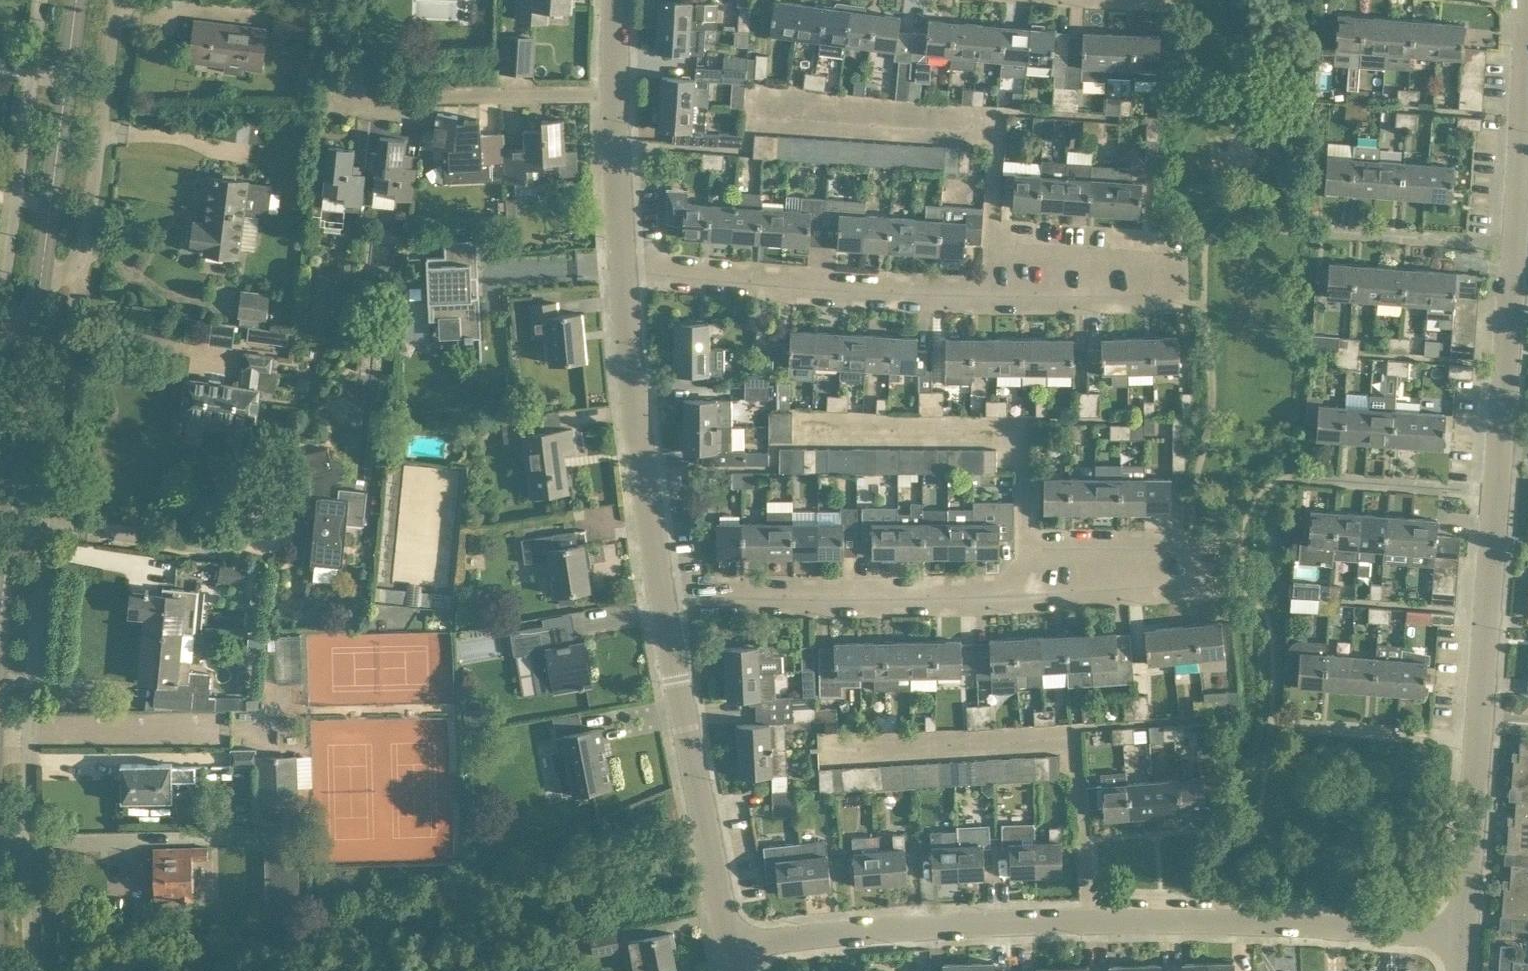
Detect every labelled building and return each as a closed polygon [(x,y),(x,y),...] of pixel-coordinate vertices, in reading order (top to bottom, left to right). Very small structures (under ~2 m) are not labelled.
[(278,0),(276,15),(274,31),(304,35),(308,4),(278,0)] [(517,19),(545,21),(547,7),(570,9),(570,0),(519,0),(517,19)] [(684,0),(659,0),(658,23),(705,26),(717,27),(717,26),(714,26),(715,20),(717,20),(717,19),(715,19),(716,3),(718,4),(718,2),(696,1),(696,3),(692,2),(692,1),(684,0)] [(800,3),(777,0),(775,0),(770,33),(795,36),(800,3)] [(845,43),(851,4),(838,2),(836,4),(835,8),(825,6),(820,40),(819,53),(843,56),(845,43)] [(820,40),(825,6),(800,3),(795,36),(820,40)] [(870,46),(875,13),(865,12),(866,8),(864,6),(851,4),(845,43),(870,46)] [(737,30),(750,31),(752,7),(739,6),(737,30)] [(901,16),(875,13),(870,46),(897,50),(901,16)] [(1360,50),(1363,17),(1337,15),(1337,20),(1325,19),(1323,52),(1334,53),(1334,48),(1360,50)] [(1360,50),(1359,66),(1384,68),(1386,52),(1388,19),(1363,17),(1360,50)] [(951,55),(954,22),(929,19),(928,32),(914,31),(912,50),(911,60),(909,80),(921,81),(930,81),(931,62),(927,62),(927,54),(951,55)] [(1411,54),(1413,21),(1388,19),(1386,52),(1411,54)] [(267,30),(195,21),(193,39),(197,39),(194,60),(262,68),(267,30)] [(1436,56),(1438,23),(1413,21),(1411,54),(1436,56)] [(976,59),(980,24),(954,22),(951,55),(952,55),(951,66),(975,68),(975,59),(976,59)] [(658,23),(656,51),(703,54),(705,26),(658,23)] [(1029,28),(1027,62),(1053,63),(1052,73),(1066,74),(1067,53),(1053,52),(1055,30),(1044,29),(1044,24),(1032,23),(1032,28),(1029,28)] [(1464,25),(1438,23),(1436,56),(1462,58),(1463,47),(1462,48),(1464,25)] [(1001,60),(1004,26),(980,24),(976,59),(1001,60)] [(1026,62),(1029,28),(1004,26),(1001,60),(1000,75),(1011,75),(1012,61),(1026,62)] [(1066,74),(1066,86),(1078,87),(1079,79),(1107,80),(1107,76),(1109,33),(1084,32),(1083,36),(1082,54),(1067,53),(1066,74)] [(1133,68),(1134,34),(1109,33),(1107,76),(1132,77),(1133,68)] [(1160,35),(1134,34),(1133,68),(1132,77),(1169,79),(1170,54),(1159,54),(1160,35)] [(502,70),(530,71),(532,38),(505,36),(502,70)] [(1463,47),(1462,58),(1462,60),(1485,62),(1486,49),(1463,47)] [(747,69),(746,77),(767,78),(768,54),(756,53),(756,58),(748,57),(747,69)] [(724,55),(723,68),(747,69),(748,57),(724,55)] [(909,80),(911,60),(899,59),(896,99),(907,100),(909,80)] [(1484,73),(1485,62),(1462,60),(1461,72),(1484,73)] [(662,76),(661,102),(708,105),(710,79),(746,81),(746,77),(747,69),(723,68),(695,66),(695,78),(662,76)] [(814,88),(816,73),(805,72),(803,87),(814,88)] [(1483,85),(1484,73),(1461,72),(1460,84),(1483,85)] [(826,74),(816,73),(814,88),(824,90),(826,74)] [(864,95),(866,80),(855,78),(853,93),(864,95)] [(919,100),(921,81),(909,80),(907,100),(919,101),(919,100)] [(1482,97),(1483,85),(1460,84),(1459,95),(1482,97)] [(1064,110),(1066,86),(1065,86),(1054,85),(1053,85),(1052,109),(1064,110)] [(1078,87),(1066,86),(1064,110),(1076,111),(1078,87)] [(972,104),(973,89),(963,88),(962,103),(972,104)] [(1407,104),(1408,89),(1398,88),(1396,103),(1407,104)] [(984,90),(973,89),(972,104),(983,105),(984,90)] [(1357,104),(1358,90),(1346,89),(1345,103),(1357,104)] [(1419,90),(1408,89),(1407,104),(1418,105),(1419,90)] [(1368,90),(1358,90),(1357,104),(1367,105),(1368,90)] [(1013,91),(1012,107),(1023,107),(1024,92),(1013,91)] [(1159,93),(1158,116),(1159,117),(1170,118),(1171,94),(1159,93)] [(1481,109),(1482,97),(1459,95),(1458,108),(1481,109)] [(1130,115),(1131,99),(1121,99),(1119,114),(1130,115)] [(661,102),(659,129),(677,130),(676,142),(706,144),(707,132),(708,105),(661,102)] [(1355,119),(1357,104),(1345,103),(1344,118),(1355,119)] [(1366,119),(1367,105),(1357,104),(1355,119),(1366,119)] [(1405,127),(1407,112),(1396,111),(1395,127),(1405,127)] [(479,118),(464,119),(457,119),(457,115),(437,112),(432,145),(449,147),(450,179),(491,176),(491,179),(492,178),(492,162),(504,162),(503,148),(502,144),(502,132),(480,133),(479,118)] [(1417,113),(1407,112),(1405,127),(1416,128),(1417,113)] [(1043,132),(1044,117),(1033,116),(1032,131),(1043,132)] [(1158,141),(1159,117),(1158,116),(1147,116),(1146,140),(1158,141)] [(1480,118),(1457,116),(1457,128),(1480,130),(1480,118)] [(1054,118),(1044,117),(1043,132),(1054,133),(1054,118)] [(563,118),(541,119),(542,122),(530,123),(530,120),(528,120),(529,128),(523,128),(524,146),(503,148),(504,159),(504,162),(505,184),(514,183),(515,194),(534,193),(533,169),(545,168),(545,164),(557,163),(558,175),(577,174),(576,149),(564,149),(563,118)] [(1093,136),(1094,120),(1083,119),(1083,135),(1093,136)] [(1105,121),(1094,120),(1093,136),(1104,137),(1105,121)] [(718,132),(718,145),(742,146),(742,134),(718,132)] [(765,158),(767,134),(755,133),(753,157),(765,158)] [(777,159),(778,135),(767,134),(765,158),(777,159)] [(789,159),(790,136),(778,135),(777,159),(789,159)] [(396,191),(395,198),(413,200),(414,186),(416,167),(403,165),(406,138),(380,136),(379,151),(372,150),(370,170),(377,171),(375,190),(396,191)] [(801,160),(802,136),(790,136),(789,159),(801,160)] [(813,161),(814,137),(802,136),(801,160),(813,161)] [(825,162),(826,138),(814,137),(813,161),(825,162)] [(837,163),(838,139),(826,138),(825,162),(837,163)] [(849,163),(850,140),(838,139),(837,163),(849,163)] [(861,164),(862,140),(850,140),(849,163),(861,164)] [(873,165),(875,141),(862,140),(861,164),(873,165)] [(885,166),(886,142),(875,141),(873,165),(885,166)] [(896,166),(898,143),(886,142),(885,166),(896,166)] [(908,167),(910,143),(898,143),(896,166),(908,167)] [(921,168),(922,144),(910,143),(908,167),(921,168)] [(932,169),(934,145),(922,144),(921,168),(932,169)] [(326,178),(324,194),(323,209),(344,211),(344,210),(362,212),(365,173),(352,172),(355,148),(329,145),(328,158),(323,158),(321,178),(326,178)] [(944,170),(946,146),(934,145),(932,169),(944,170)] [(1353,145),(1352,159),(1350,192),(1375,194),(1378,161),(1379,147),(1353,145)] [(956,171),(958,147),(946,146),(944,170),(956,171)] [(970,148),(958,147),(956,171),(959,171),(968,171),(970,148)] [(712,168),(713,152),(702,152),(701,168),(712,168)] [(724,153),(713,152),(712,168),(723,169),(724,153)] [(1350,192),(1352,159),(1326,157),(1324,190),(1350,192)] [(1066,176),(1065,176),(1066,161),(1041,160),(1040,175),(1038,209),(1063,211),(1066,176)] [(1089,212),(1092,166),(1090,165),(1091,163),(1066,161),(1065,176),(1066,176),(1063,211),(1089,212)] [(1400,196),(1403,162),(1378,161),(1375,194),(1400,196)] [(1425,198),(1428,164),(1403,162),(1400,196),(1425,198)] [(1454,166),(1428,164),(1425,198),(1452,200),(1454,166)] [(1116,180),(1117,167),(1092,166),(1089,212),(1114,214),(1116,180)] [(1141,181),(1132,181),(1133,168),(1117,167),(1116,180),(1114,214),(1139,215),(1141,181)] [(1038,209),(1040,175),(1015,173),(1012,208),(1038,209)] [(238,258),(244,214),(264,216),(269,186),(248,183),(248,181),(235,179),(211,176),(207,209),(205,222),(194,221),(191,249),(201,250),(201,253),(222,255),(238,258)] [(758,242),(760,207),(761,194),(736,192),(735,204),(733,240),(758,242)] [(688,197),(666,196),(666,222),(667,222),(682,223),(681,236),(708,238),(710,204),(687,203),(688,197)] [(810,222),(824,223),(825,212),(826,198),(801,196),(800,210),(785,209),(783,243),(809,245),(810,222)] [(863,249),(865,213),(866,200),(826,198),(825,212),(824,223),(838,225),(837,247),(863,249)] [(735,204),(735,206),(710,204),(708,238),(733,240),(735,204)] [(940,220),(941,206),(926,205),(925,217),(915,216),(913,253),(938,254),(940,220)] [(983,209),(941,206),(940,220),(938,254),(948,255),(950,258),(958,259),(961,256),(964,256),(964,243),(980,244),(983,209)] [(783,243),(785,209),(760,207),(758,242),(783,243)] [(888,251),(890,215),(865,213),(863,249),(888,251)] [(913,253),(915,216),(890,215),(888,251),(913,253)] [(479,337),(481,337),(479,296),(472,297),(471,287),(472,287),(471,277),(477,277),(478,277),(478,259),(476,259),(475,241),(477,241),(477,238),(475,238),(475,239),(444,240),(445,256),(427,257),(429,320),(457,319),(458,338),(465,338),(465,341),(473,340),(473,337),(479,337)] [(354,262),(338,260),(336,278),(352,279),(354,262)] [(1352,298),(1355,265),(1329,263),(1327,296),(1352,298)] [(316,293),(317,266),(303,265),(301,292),(316,293)] [(1377,300),(1380,266),(1355,265),(1352,298),(1377,300)] [(1403,302),(1405,268),(1380,266),(1377,300),(1403,302)] [(1426,303),(1429,270),(1405,268),(1403,302),(1426,303)] [(1462,275),(1455,274),(1455,272),(1429,270),(1426,303),(1427,304),(1426,316),(1440,317),(1439,325),(1451,326),(1451,320),(1452,308),(1453,296),(1474,297),(1475,282),(1474,282),(1474,283),(1462,282),(1462,275)] [(233,313),(234,288),(220,287),(220,312),(233,313)] [(243,290),(239,316),(241,316),(240,324),(264,327),(268,294),(243,290)] [(1477,297),(1474,297),(1453,296),(1452,308),(1476,310),(1477,297)] [(550,362),(555,361),(586,358),(581,312),(557,314),(556,301),(531,303),(534,334),(547,333),(550,362)] [(1475,321),(1476,310),(1452,308),(1451,320),(1475,321)] [(1474,333),(1475,321),(1451,320),(1451,326),(1450,331),(1474,333)] [(676,321),(676,347),(709,348),(709,334),(724,334),(725,321),(676,321)] [(769,348),(769,342),(769,325),(757,324),(756,348),(769,348)] [(287,345),(289,332),(265,329),(263,341),(287,345)] [(815,365),(817,332),(791,330),(789,364),(815,365)] [(1473,345),(1474,333),(1450,331),(1449,343),(1473,345)] [(840,367),(842,333),(817,332),(815,365),(840,367)] [(865,368),(867,335),(842,333),(840,367),(839,378),(844,378),(847,381),(857,382),(860,379),(865,379),(865,368)] [(946,338),(945,384),(971,384),(971,372),(972,338),(962,338),(959,334),(951,334),(948,338),(946,338)] [(890,370),(892,336),(867,335),(865,368),(890,370)] [(1398,352),(1400,336),(1388,335),(1387,351),(1398,352)] [(927,350),(917,349),(918,338),(892,336),(890,370),(890,379),(899,379),(899,370),(915,371),(915,373),(926,374),(927,350)] [(1349,352),(1350,337),(1339,336),(1337,351),(1349,352)] [(1409,337),(1400,336),(1398,352),(1409,352),(1409,337)] [(1152,371),(1151,337),(1127,338),(1128,371),(1152,371)] [(1177,337),(1151,337),(1152,371),(1178,370),(1177,337)] [(1359,338),(1350,337),(1349,352),(1358,353),(1359,338)] [(996,372),(997,339),(972,338),(971,372),(996,372)] [(1087,349),(1087,373),(1112,372),(1112,385),(1128,385),(1128,371),(1127,338),(1101,339),(1101,348),(1087,349)] [(1021,372),(1021,339),(997,339),(996,372),(1021,372)] [(1046,372),(1046,339),(1021,339),(1021,372),(1046,372)] [(1072,339),(1046,339),(1046,372),(1072,372),(1072,339)] [(1472,357),(1473,345),(1449,343),(1449,356),(1472,357)] [(724,348),(709,348),(676,347),(676,374),(706,374),(724,375),(724,371),(724,348)] [(1348,367),(1349,352),(1337,351),(1336,366),(1348,367)] [(1357,368),(1358,353),(1349,352),(1348,367),(1357,368)] [(181,403),(182,403),(181,412),(255,422),(259,390),(256,390),(258,373),(270,374),(272,358),(244,354),(242,371),(244,371),(242,388),(220,385),(220,381),(209,379),(209,383),(185,380),(184,390),(183,389),(181,403)] [(1397,375),(1398,359),(1387,359),(1386,374),(1397,375)] [(1408,360),(1398,359),(1397,375),(1407,375),(1408,360)] [(1448,376),(1472,378),(1473,366),(1448,364),(1448,376)] [(745,374),(745,386),(769,386),(769,374),(745,374)] [(789,408),(789,389),(789,384),(777,384),(777,408),(789,408)] [(769,399),(769,386),(745,386),(745,399),(769,399)] [(930,415),(930,391),(918,391),(918,415),(930,415)] [(943,391),(930,391),(930,415),(943,415),(943,391)] [(1087,415),(1086,391),(1074,391),(1074,415),(1087,415)] [(1098,391),(1086,391),(1087,415),(1099,415),(1098,391)] [(1180,392),(1181,416),(1185,416),(1194,416),(1193,392),(1180,392)] [(837,411),(838,395),(827,394),(826,410),(837,411)] [(1392,444),(1395,410),(1396,396),(1371,394),(1370,408),(1367,442),(1392,444)] [(849,396),(838,395),(837,411),(848,411),(849,396)] [(877,397),(875,413),(886,413),(887,398),(877,397)] [(683,398),(684,425),(731,425),(732,398),(683,398)] [(996,415),(996,400),(985,399),(985,415),(996,415)] [(1035,399),(1034,415),(1046,415),(1046,399),(1035,399)] [(1005,400),(996,400),(996,415),(1005,415),(1005,400)] [(1142,400),(1142,415),(1153,415),(1153,400),(1142,400)] [(1342,440),(1345,407),(1319,405),(1317,438),(1342,440)] [(1367,442),(1370,408),(1345,407),(1342,440),(1367,442)] [(1417,446),(1420,412),(1395,410),(1392,444),(1417,446)] [(503,432),(534,428),(532,412),(501,416),(503,432)] [(792,412),(769,412),(769,426),(792,426),(792,412)] [(1446,414),(1420,412),(1417,446),(1443,448),(1446,414)] [(1069,438),(1069,423),(1059,423),(1059,438),(1069,438)] [(1079,423),(1069,423),(1069,438),(1080,439),(1079,423)] [(1119,439),(1119,423),(1109,424),(1109,439),(1119,439)] [(1144,423),(1130,423),(1119,423),(1119,439),(1144,439),(1144,423)] [(732,449),(731,425),(684,425),(684,451),(702,451),(702,464),(746,464),(746,452),(732,452),(732,449)] [(792,441),(792,426),(769,426),(768,440),(792,441)] [(567,489),(563,455),(563,451),(575,449),(573,427),(524,433),(531,493),(567,489)] [(1172,440),(1172,473),(1185,473),(1185,440),(1172,440)] [(363,525),(366,500),(330,496),(331,480),(334,480),(336,480),(338,479),(341,477),(342,475),(343,474),(344,471),(344,467),(344,465),(343,463),(342,461),(339,459),(337,457),(334,457),(330,456),(328,447),(304,453),(304,452),(303,452),(308,469),(309,479),(310,488),(310,497),(308,521),(300,520),(299,530),(307,531),(306,538),(307,538),(307,536),(313,537),(313,540),(310,541),(308,544),(306,547),(306,550),(307,553),(308,556),(311,558),(311,561),(342,564),(346,524),(363,525)] [(792,472),(793,448),(779,448),(779,472),(792,472)] [(803,472),(804,448),(793,448),(792,472),(803,472)] [(816,472),(817,448),(804,448),(803,472),(816,472)] [(827,472),(827,448),(817,448),(816,472),(827,472)] [(839,472),(839,448),(827,448),(827,472),(839,472)] [(852,472),(852,448),(839,448),(839,472),(852,472)] [(864,472),(864,448),(852,448),(852,472),(864,472)] [(877,472),(877,448),(864,448),(864,472),(877,472)] [(888,472),(888,448),(877,448),(877,472),(888,472)] [(900,472),(900,448),(888,448),(888,472),(900,472)] [(911,472),(911,448),(900,448),(900,472),(911,472)] [(923,472),(923,448),(911,448),(911,472),(923,472)] [(935,472),(936,448),(923,448),(923,472),(935,472)] [(947,472),(947,448),(936,448),(935,472),(947,472)] [(959,472),(959,449),(947,448),(947,472),(959,472)] [(973,472),(973,449),(959,449),(959,472),(973,472)] [(984,472),(984,449),(973,449),(973,472),(984,472)] [(997,449),(984,449),(984,472),(997,472),(997,449)] [(769,452),(746,452),(746,464),(769,464),(769,452)] [(1119,477),(1119,511),(1144,512),(1144,477),(1144,464),(1119,464),(1119,477)] [(742,487),(742,472),(731,472),(731,487),(742,487)] [(753,472),(742,472),(742,487),(753,487),(753,472)] [(1068,511),(1068,476),(1043,476),(1043,511),(1068,511)] [(1094,511),(1094,476),(1068,476),(1068,511),(1094,511)] [(1119,511),(1119,477),(1094,476),(1094,511),(1119,511)] [(1170,477),(1144,477),(1144,512),(1170,512),(1170,477)] [(972,507),(972,555),(999,555),(999,538),(1011,538),(1011,524),(1013,524),(1013,500),(998,500),(998,507),(985,507),(972,507)] [(897,513),(897,555),(922,555),(922,521),(923,521),(923,502),(910,502),(910,513),(897,513)] [(857,541),(857,507),(840,507),(840,522),(818,522),(818,556),(844,556),(844,535),(856,535),(856,541),(857,541)] [(972,555),(972,507),(948,507),(948,522),(947,522),(946,555),(972,555)] [(862,508),(862,541),(871,541),(871,555),(897,555),(897,513),(897,508),(862,508)] [(792,556),(792,522),(792,510),(767,511),(767,522),(768,522),(768,556),(792,556)] [(1334,545),(1336,512),(1310,510),(1308,540),(1300,539),(1298,563),(1331,566),(1332,558),(1333,545),(1334,545)] [(1358,560),(1361,514),(1336,512),(1334,545),(1333,545),(1332,558),(1358,560)] [(1361,514),(1358,559),(1374,560),(1375,548),(1384,549),(1386,516),(1361,514)] [(1408,551),(1411,518),(1386,516),(1384,549),(1408,551)] [(1437,520),(1411,518),(1408,551),(1434,553),(1434,554),(1458,556),(1459,537),(1436,536),(1437,520)] [(946,555),(947,522),(923,522),(923,521),(922,521),(922,555),(946,555)] [(742,556),(741,522),(716,522),(716,556),(742,556)] [(768,522),(767,522),(741,522),(742,556),(768,556),(768,522)] [(818,556),(818,522),(792,522),(792,556),(818,556)] [(591,565),(587,541),(577,543),(575,529),(520,537),(524,562),(549,558),(555,594),(559,593),(589,589),(586,566),(591,565)] [(1457,568),(1458,556),(1434,554),(1433,566),(1457,568)] [(247,565),(221,561),(218,580),(244,584),(247,565)] [(1456,580),(1457,568),(1433,566),(1432,578),(1456,580)] [(1455,592),(1456,580),(1432,578),(1431,590),(1455,592)] [(1329,599),(1330,584),(1320,583),(1319,598),(1329,599)] [(1380,599),(1381,584),(1370,583),(1369,598),(1380,599)] [(1341,585),(1330,584),(1329,599),(1340,600),(1341,585)] [(1391,585),(1381,584),(1380,599),(1390,600),(1391,585)] [(192,631),(196,589),(192,589),(172,587),(171,594),(149,592),(150,589),(146,588),(145,592),(132,591),(130,614),(147,615),(145,631),(167,633),(168,629),(192,631)] [(450,604),(451,589),(377,587),(377,601),(450,604)] [(1454,604),(1455,592),(1431,590),(1430,602),(1431,602),(1454,604)] [(1315,611),(1316,598),(1289,596),(1287,608),(1315,611)] [(1328,614),(1329,599),(1319,598),(1318,613),(1328,614)] [(1339,615),(1340,600),(1329,599),(1328,614),(1339,615)] [(1378,622),(1379,607),(1368,606),(1367,621),(1378,622)] [(1389,608),(1379,607),(1378,622),(1388,623),(1389,608)] [(1429,623),(1453,625),(1454,613),(1430,611),(1429,623)] [(1220,622),(1194,625),(1198,657),(1223,655),(1233,654),(1230,625),(1220,626),(1220,622)] [(540,691),(506,697),(510,721),(572,710),(568,688),(591,684),(583,641),(550,646),(546,623),(510,630),(514,655),(533,651),(540,691)] [(1194,625),(1170,627),(1173,660),(1174,672),(1199,670),(1198,657),(1194,625)] [(1173,660),(1170,627),(1144,630),(1148,663),(1173,660)] [(190,672),(191,660),(194,631),(192,631),(168,629),(167,633),(145,631),(145,635),(142,634),(140,656),(143,656),(141,680),(158,682),(155,700),(146,699),(145,709),(171,709),(171,705),(207,709),(215,709),(216,697),(208,696),(210,674),(190,672)] [(1118,661),(1116,632),(1090,633),(1092,666),(1093,684),(1096,684),(1096,680),(1129,678),(1130,682),(1134,682),(1132,660),(1118,661)] [(1090,633),(1065,635),(1067,668),(1068,686),(1080,685),(1079,667),(1092,666),(1090,633)] [(1067,668),(1065,635),(1040,636),(1042,669),(1067,668)] [(1042,669),(1040,636),(1014,638),(1017,671),(1018,687),(1029,686),(1028,670),(1042,669)] [(248,651),(266,652),(267,639),(249,638),(248,651)] [(1017,671),(1014,638),(989,639),(989,651),(975,652),(977,678),(991,677),(992,692),(1019,690),(1018,687),(1017,671)] [(910,641),(885,642),(886,689),(894,689),(894,675),(911,675),(910,641)] [(936,675),(935,641),(910,641),(911,675),(936,675)] [(961,641),(935,641),(936,675),(962,675),(961,641)] [(820,646),(818,646),(819,695),(827,695),(827,694),(839,694),(839,695),(842,695),(841,693),(840,693),(840,684),(857,684),(857,685),(860,685),(860,676),(860,642),(834,642),(834,650),(820,650),(820,646)] [(885,642),(860,642),(860,676),(877,676),(877,690),(886,689),(885,642)] [(1289,650),(1288,652),(1288,654),(1289,656),(1290,658),(1291,660),(1292,661),(1294,663),(1296,664),(1298,664),(1297,685),(1322,687),(1325,653),(1326,643),(1300,642),(1298,642),(1296,642),(1294,643),(1292,644),(1291,646),(1289,648),(1289,650)] [(773,655),(773,644),(725,647),(726,672),(774,670),(774,671),(782,671),(781,655),(773,655)] [(813,669),(813,666),(812,645),(799,646),(801,670),(813,669)] [(1347,689),(1350,655),(1325,653),(1322,687),(1347,689)] [(1372,691),(1375,657),(1350,655),(1347,689),(1372,691)] [(1398,693),(1400,659),(1375,657),(1372,691),(1398,693)] [(1426,661),(1400,659),(1398,693),(1423,694),(1426,661)] [(775,697),(774,671),(774,670),(726,672),(727,699),(767,697),(775,697)] [(1147,693),(1135,694),(1136,718),(1148,718),(1147,693)] [(1136,718),(1135,694),(1123,695),(1124,719),(1136,718)] [(791,697),(791,709),(815,708),(814,696),(791,697)] [(258,698),(234,699),(234,709),(253,708),(258,708),(258,698)] [(1213,698),(1203,699),(1203,714),(1214,714),(1213,698)] [(1203,714),(1203,699),(1192,699),(1193,715),(1203,714)] [(980,728),(979,704),(967,705),(968,729),(980,728)] [(991,704),(979,704),(980,728),(992,728),(991,704)] [(1094,706),(1084,706),(1084,721),(1094,721),(1094,706)] [(816,720),(815,708),(791,709),(792,721),(816,720)] [(1044,724),(1043,709),(1033,709),(1033,724),(1044,724)] [(1054,709),(1043,709),(1044,724),(1054,724),(1054,709)] [(887,731),(886,715),(875,715),(876,731),(887,731)] [(897,715),(886,715),(887,731),(897,730),(897,715)] [(936,715),(925,715),(926,730),(936,730),(936,715)] [(837,717),(816,718),(816,720),(825,720),(825,732),(838,731),(837,717)] [(785,747),(785,733),(784,721),(736,723),(737,750),(785,747)] [(1199,777),(1177,778),(1180,812),(1206,810),(1204,796),(1216,795),(1214,759),(1211,723),(1210,722),(1195,723),(1198,761),(1199,777)] [(1173,724),(1162,725),(1162,740),(1173,740),(1173,724)] [(1184,724),(1173,724),(1173,740),(1185,739),(1184,724)] [(567,733),(563,734),(563,735),(556,736),(559,749),(550,751),(554,768),(557,768),(562,793),(573,790),(574,792),(578,791),(610,785),(599,727),(567,733)] [(1123,743),(1122,727),(1111,728),(1112,743),(1123,743)] [(1133,727),(1122,727),(1123,743),(1134,742),(1133,727)] [(1522,801),(1522,802),(1527,803),(1527,738),(1518,737),(1517,761),(1511,760),(1510,787),(1523,788),(1522,801)] [(256,768),(256,755),(256,746),(231,747),(229,747),(229,761),(229,769),(256,768)] [(786,774),(786,762),(785,747),(737,750),(738,776),(786,774)] [(293,753),(256,755),(256,768),(257,801),(275,800),(286,799),(295,799),(293,753)] [(1048,779),(1046,754),(1034,755),(1036,780),(1048,779)] [(1058,754),(1046,754),(1048,779),(1060,778),(1058,754)] [(1036,780),(1034,755),(1022,756),(1024,780),(1036,780)] [(1024,780),(1022,756),(1010,757),(1012,781),(1024,780)] [(1000,782),(998,757),(986,758),(988,783),(1000,782)] [(1012,781),(1010,757),(998,757),(1000,782),(1012,781)] [(988,783),(986,758),(975,759),(976,783),(988,783)] [(976,783),(975,759),(963,760),(964,784),(976,783)] [(952,785),(951,760),(939,761),(940,785),(952,785)] [(964,784),(963,760),(951,760),(952,785),(964,784)] [(940,785),(939,761),(926,762),(928,786),(940,785)] [(120,762),(120,786),(121,801),(173,801),(172,781),(196,780),(196,765),(172,765),(172,762),(120,762)] [(928,786),(926,762),(914,763),(916,787),(928,786)] [(903,788),(902,763),(890,764),(892,789),(903,788)] [(916,787),(914,763),(902,763),(903,788),(916,787)] [(892,789),(890,764),(879,765),(880,789),(892,789)] [(868,790),(867,765),(855,766),(856,791),(868,790)] [(880,789),(879,765),(867,765),(868,790),(880,789)] [(856,791),(855,766),(843,767),(844,791),(856,791)] [(844,791),(843,767),(831,768),(832,792),(844,791)] [(832,792),(831,768),(818,768),(819,793),(832,792)] [(1180,812),(1177,778),(1152,781),(1155,814),(1180,812)] [(1155,814),(1152,781),(1127,783),(1129,816),(1155,814)] [(1086,786),(1088,808),(1103,806),(1104,818),(1129,816),(1127,783),(1101,785),(1086,786)] [(772,790),(772,802),(796,802),(795,789),(772,790)] [(1522,802),(1522,801),(1513,801),(1511,825),(1506,825),(1504,851),(1518,852),(1517,866),(1527,866),(1527,803),(1522,802)] [(796,814),(796,802),(772,802),(773,815),(796,814)] [(296,814),(264,815),(264,828),(277,828),(288,827),(296,827),(296,814)] [(1008,846),(1009,875),(1035,874),(1034,842),(1033,822),(1001,823),(1001,846),(1003,846),(1008,846)] [(990,847),(989,824),(956,825),(956,830),(957,845),(956,845),(958,878),(985,876),(983,847),(990,847)] [(1061,874),(1060,826),(1050,826),(1050,842),(1034,842),(1035,874),(1061,874)] [(305,827),(297,827),(288,827),(277,828),(278,844),(298,843),(305,843),(305,827)] [(958,878),(956,845),(957,845),(956,830),(929,831),(932,879),(958,878)] [(893,849),(879,850),(881,883),(908,881),(904,833),(892,834),(893,849)] [(878,836),(852,837),(855,885),(881,883),(879,850),(878,836)] [(826,839),(799,842),(804,890),(831,888),(826,839)] [(804,890),(799,842),(762,845),(766,881),(777,880),(778,893),(804,890)] [(193,901),(192,860),(207,859),(207,848),(153,849),(155,902),(193,901)] [(268,849),(269,894),(270,914),(300,913),(298,848),(268,849)] [(1517,866),(1508,865),(1506,888),(1502,888),(1499,915),(1514,916),(1512,930),(1527,931),(1527,866),(1517,866)] [(615,928),(589,933),(593,953),(619,948),(615,928)] [(671,946),(676,945),(673,932),(668,933),(637,939),(623,941),(626,956),(629,970),(640,970),(643,970),(674,964),(671,946)] [(1511,961),(1512,946),(1499,945),(1496,970),(1527,970),(1527,962),(1511,961)] [(994,962),(969,963),(969,970),(994,970),(994,962)] [(969,963),(943,964),(943,970),(969,970),(969,963)] [(1208,963),(1208,970),(1233,970),(1232,963),(1208,963)]
